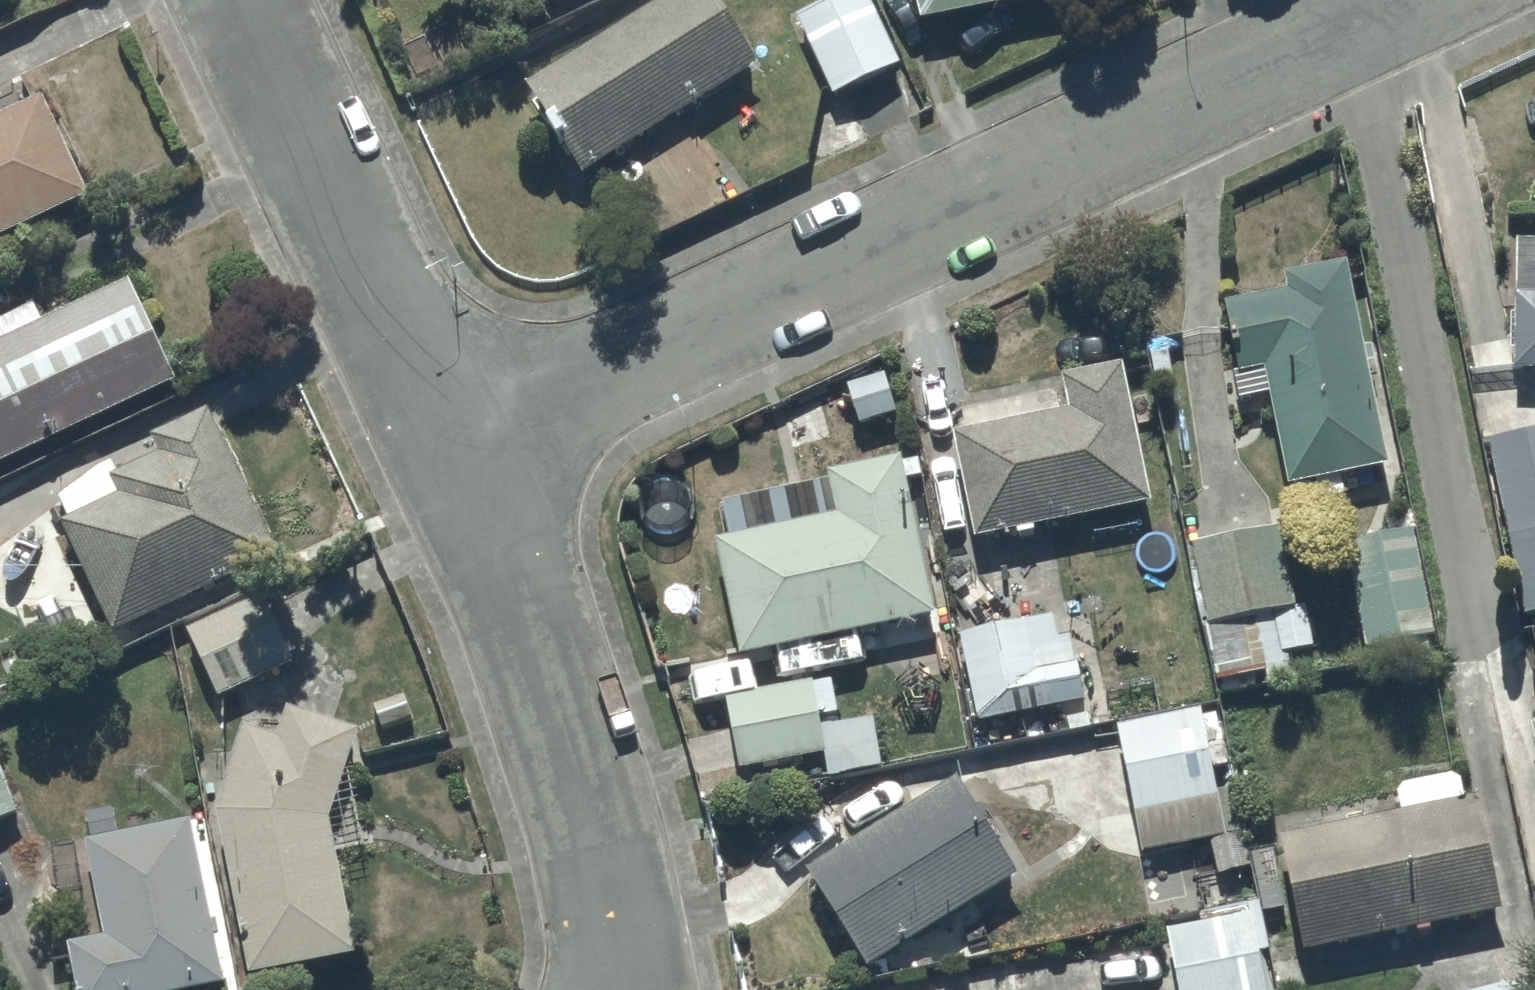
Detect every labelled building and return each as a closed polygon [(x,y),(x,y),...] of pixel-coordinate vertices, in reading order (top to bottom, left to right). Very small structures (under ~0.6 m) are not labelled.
[(581,183),(757,73),(711,0),(669,0),(523,91),(581,183)] [(832,102),(900,71),(868,0),(839,0),(794,21),(832,102)] [(920,32),(1062,4),(1062,0),(914,0),(920,32)] [(92,203),(45,104),(0,125),(0,246),(92,203)] [(1512,380),(1534,381),(1534,247),(1513,247),(1513,320),(1509,320),(1509,360),(1512,360),(1512,380)] [(1266,402),(1285,495),(1387,474),(1347,269),(1284,282),(1287,297),(1222,310),(1236,377),(1232,378),(1238,408),(1266,402)] [(180,390),(132,287),(37,332),(30,316),(0,330),(0,474),(180,390)] [(953,442),(973,545),(1149,511),(1122,372),(1059,384),(1066,420),(953,442)] [(65,528),(118,641),(281,564),(212,417),(154,445),(161,459),(120,478),(115,467),(61,502),(71,526),(65,528)] [(1523,623),(1534,621),(1534,438),(1488,447),(1523,623)] [(713,550),(737,666),(932,625),(899,468),(825,483),(834,525),(713,550)] [(1282,532),(1189,550),(1216,688),(1262,679),(1264,690),(1292,685),(1287,658),(1314,653),(1311,640),(1317,639),(1314,624),(1308,624),(1305,609),(1297,610),(1282,532)] [(1342,550),(1363,654),(1368,653),(1371,668),(1423,658),(1420,643),(1434,640),(1414,536),(1342,550)] [(186,637),(220,706),(299,667),(265,598),(186,637)] [(957,639),(974,729),(1084,708),(1067,618),(957,639)] [(724,701),(736,776),(827,761),(814,685),(724,701)] [(220,820),(252,986),(360,965),(327,825),(358,739),(290,715),(280,745),(250,735),(220,820)] [(1116,731),(1139,860),(1209,848),(1215,880),(1253,874),(1246,837),(1240,838),(1238,828),(1243,827),(1237,796),(1232,797),(1231,795),(1215,798),(1200,716),(1116,731)] [(20,820),(0,773),(0,828),(20,820)] [(1278,845),(1303,958),(1500,916),(1476,804),(1463,807),(1458,782),(1395,795),(1400,819),(1278,845)] [(802,880),(865,977),(1017,883),(956,785),(802,880)] [(77,989),(227,989),(196,828),(89,849),(107,944),(70,951),(77,989)] [(1176,989),(1273,989),(1257,907),(1196,919),(1198,930),(1166,936),(1176,989)]
